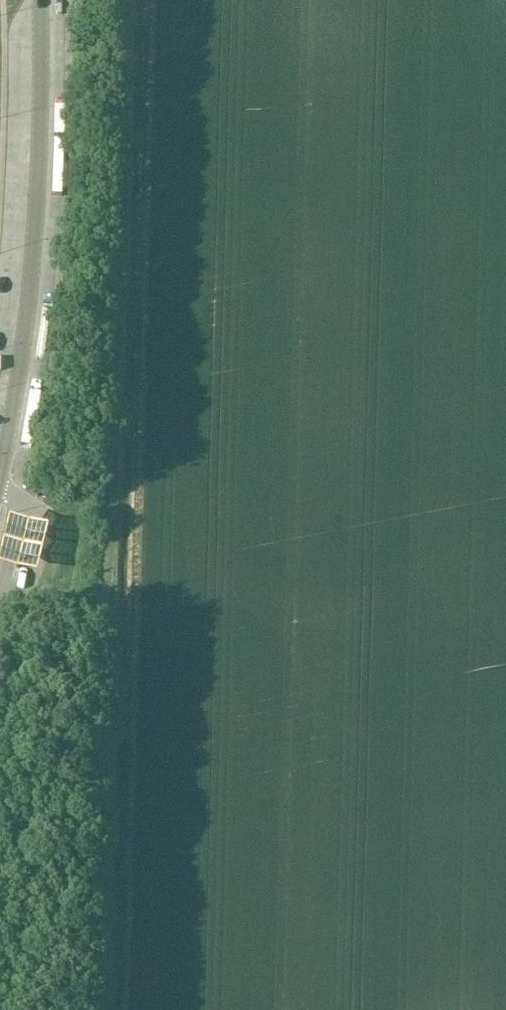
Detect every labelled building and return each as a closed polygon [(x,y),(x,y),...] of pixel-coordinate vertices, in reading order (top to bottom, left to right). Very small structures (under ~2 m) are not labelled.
[(4,522),(0,541),(0,570),(34,577),(44,530),(4,522)]
